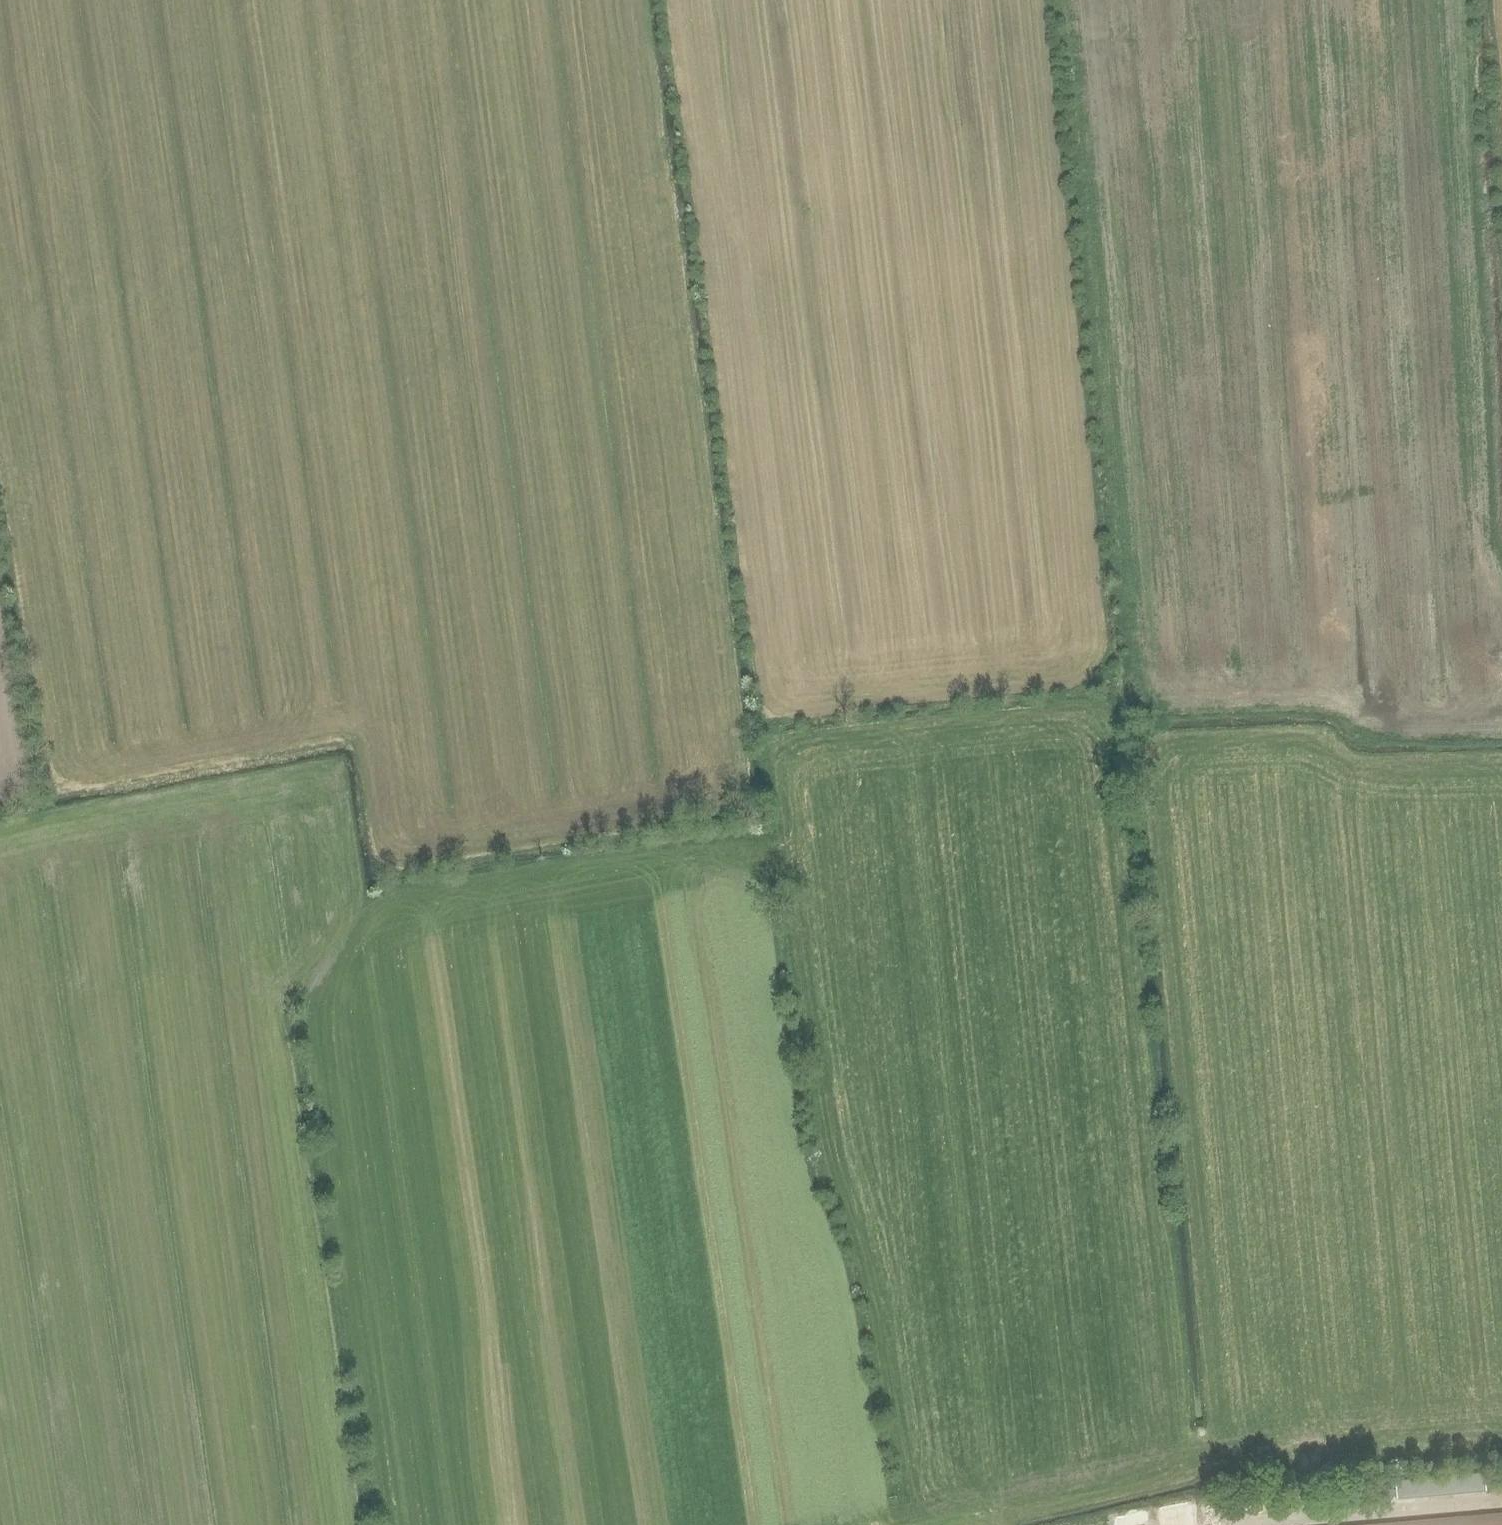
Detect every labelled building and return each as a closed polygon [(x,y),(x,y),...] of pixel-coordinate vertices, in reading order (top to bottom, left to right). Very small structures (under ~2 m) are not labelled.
[(1397,1496),(1396,1482),(1375,1484),(1376,1498),(1397,1496)] [(1335,1524),(1501,1524),(1501,1512),(1335,1524)]
